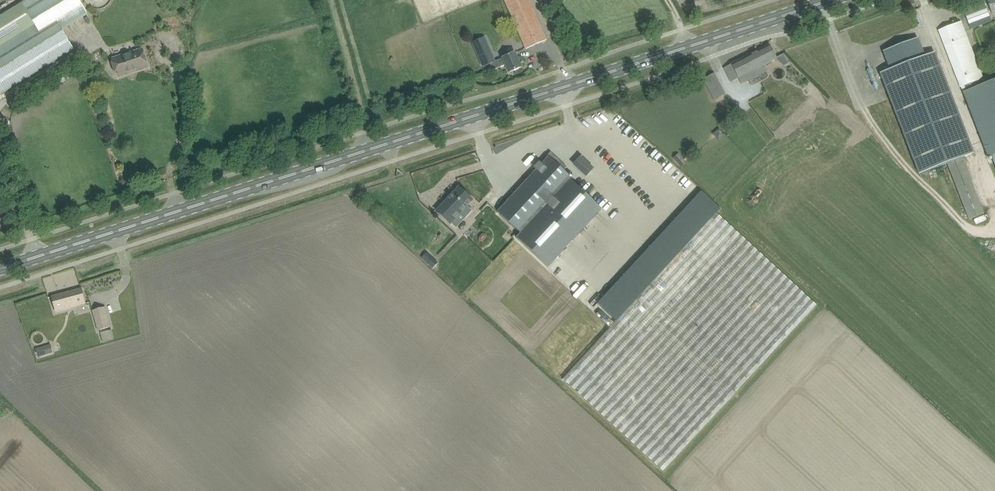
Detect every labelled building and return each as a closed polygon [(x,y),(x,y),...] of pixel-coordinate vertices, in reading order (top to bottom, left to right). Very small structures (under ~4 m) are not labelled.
[(63,30),(88,14),(80,0),(28,0),(0,17),(0,93),(1,95),(74,49),(63,30)] [(526,49),(547,40),(529,0),(504,0),(526,49)] [(964,11),(969,24),(990,16),(985,3),(964,11)] [(984,78),(983,78),(965,31),(961,21),(939,30),(961,87),(964,86),(967,92),(964,93),(989,157),(992,155),(994,162),(994,80),(992,81),(990,75),(990,76),(984,78)] [(968,219),(984,213),(963,158),(974,153),(935,52),(926,56),(919,38),(883,52),(889,70),(880,74),(889,98),(919,175),(937,168),(950,202),(960,198),(968,219)] [(777,59),(770,44),(725,68),(732,82),(739,78),(742,84),(767,71),(764,65),(777,59)] [(483,67),(491,64),(492,67),(493,70),(506,65),(509,73),(522,67),(516,52),(503,58),(496,61),(492,52),(489,45),(475,51),(481,64),(483,67)] [(149,67),(143,49),(113,59),(115,63),(114,68),(118,72),(119,77),(149,67)] [(725,95),(714,73),(705,78),(716,99),(725,95)] [(498,212),(522,235),(519,239),(550,267),(603,209),(591,198),(586,204),(567,186),(574,179),(565,171),(569,166),(564,161),(552,151),(542,162),(541,161),(535,167),(538,170),(498,212)] [(686,161),(679,153),(673,158),(681,166),(686,161)] [(467,206),(473,200),(459,187),(437,212),(450,224),(461,213),(466,218),(473,211),(467,206)] [(717,213),(612,326),(564,379),(664,471),(817,304),(717,213)] [(422,258),(428,264),(434,258),(430,254),(427,252),(422,258)] [(86,304),(85,298),(82,289),(52,297),(55,307),(56,311),(86,304)] [(476,291),(471,294),(478,306),(483,303),(476,291)] [(106,308),(92,311),(98,331),(111,328),(106,308)] [(44,356),(42,347),(36,349),(38,357),(44,356)]
